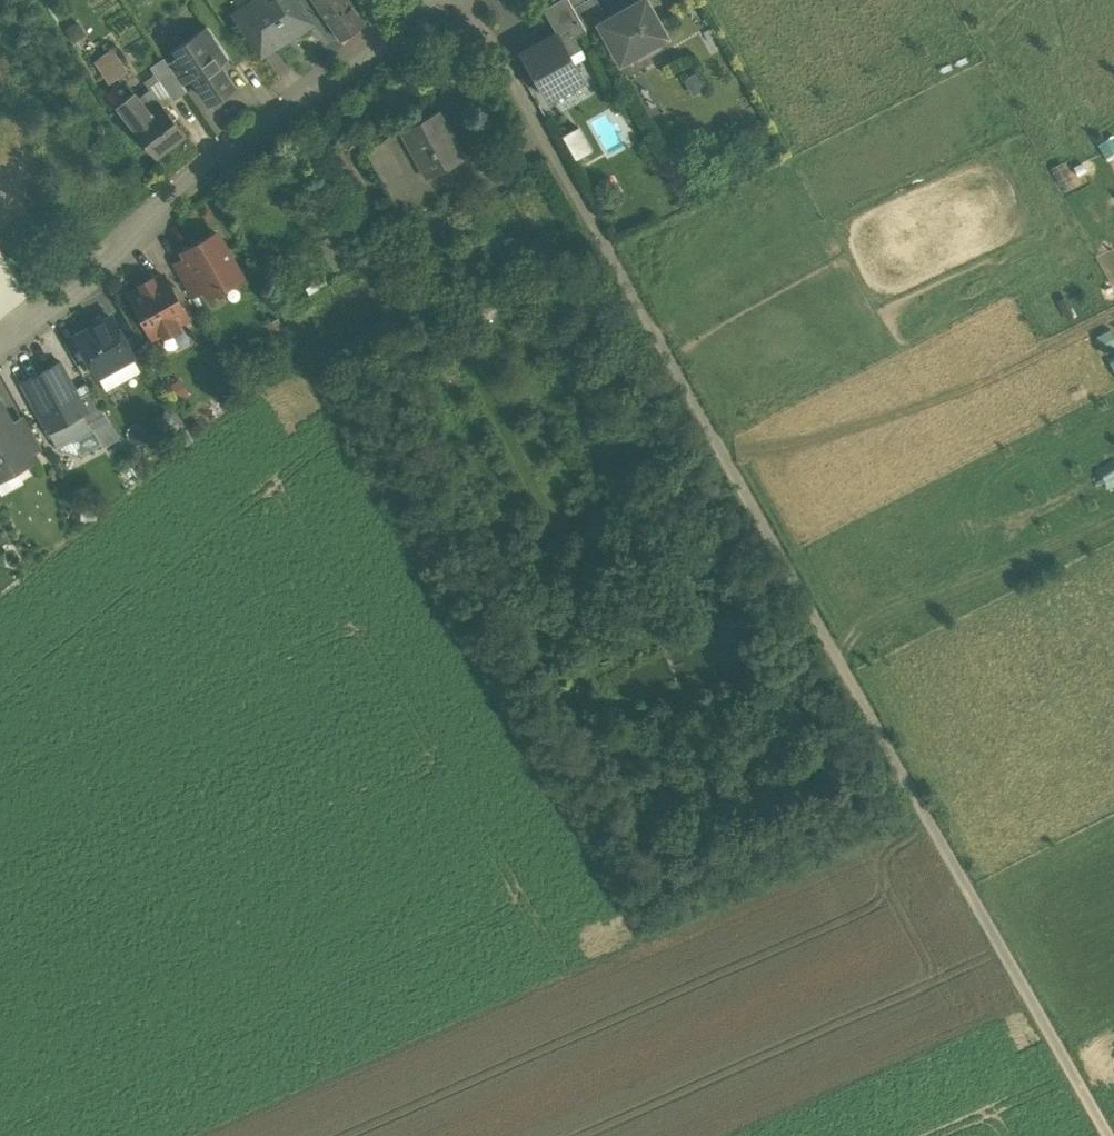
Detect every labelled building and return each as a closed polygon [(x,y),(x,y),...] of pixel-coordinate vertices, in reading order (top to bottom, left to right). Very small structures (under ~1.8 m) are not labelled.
[(235,15),(260,53),(278,40),(275,36),(306,15),(296,0),(257,0),(235,15)] [(340,40),(364,24),(347,0),(313,0),(340,40)] [(568,0),(559,0),(543,9),(556,33),(569,56),(581,49),(574,38),(586,31),(573,8),(568,0)] [(573,8),(586,31),(599,24),(607,19),(597,0),(586,0),(584,1),(573,8)] [(599,24),(620,61),(637,51),(641,58),(657,49),(653,42),(665,36),(645,0),(641,0),(607,19),(599,24)] [(229,58),(208,27),(197,34),(219,66),(229,58)] [(556,33),(521,52),(547,99),(582,79),(569,56),(556,33)] [(219,66),(197,34),(174,50),(192,77),(209,102),(232,86),(219,66)] [(106,82),(125,68),(109,46),(90,59),(106,82)] [(179,57),(167,64),(172,71),(181,84),(192,77),(179,57)] [(164,58),(150,68),(159,81),(172,71),(167,64),(164,58)] [(172,71),(159,81),(172,101),(186,92),(181,84),(172,71)] [(139,99),(133,91),(117,103),(132,124),(160,103),(150,90),(139,99)] [(132,124),(131,125),(155,156),(184,134),(160,103),(132,124)] [(431,113),(401,129),(420,163),(426,175),(462,156),(443,120),(436,123),(431,113)] [(578,127),(563,136),(576,159),(591,150),(578,127)] [(420,163),(402,130),(366,150),(384,183),(420,163)] [(420,163),(384,183),(403,218),(427,206),(428,208),(433,206),(431,203),(439,199),(426,176),(426,175),(420,163)] [(215,232),(183,250),(186,256),(205,290),(208,295),(241,276),(215,232)] [(205,290),(186,256),(172,263),(192,297),(205,290)] [(163,275),(153,281),(151,278),(139,284),(141,287),(128,295),(153,337),(162,332),(164,335),(177,328),(175,324),(187,317),(163,275)] [(124,340),(110,316),(75,335),(98,375),(131,356),(133,355),(124,340)] [(152,364),(135,333),(124,340),(133,355),(131,356),(140,371),(152,364)] [(60,361),(27,379),(42,407),(36,410),(48,433),(83,414),(87,412),(79,396),(60,361)] [(91,390),(79,396),(87,412),(83,414),(87,422),(104,413),(91,390)] [(32,459),(30,454),(17,431),(0,401),(0,477),(32,459)] [(28,424),(17,431),(30,454),(41,447),(28,424)]
